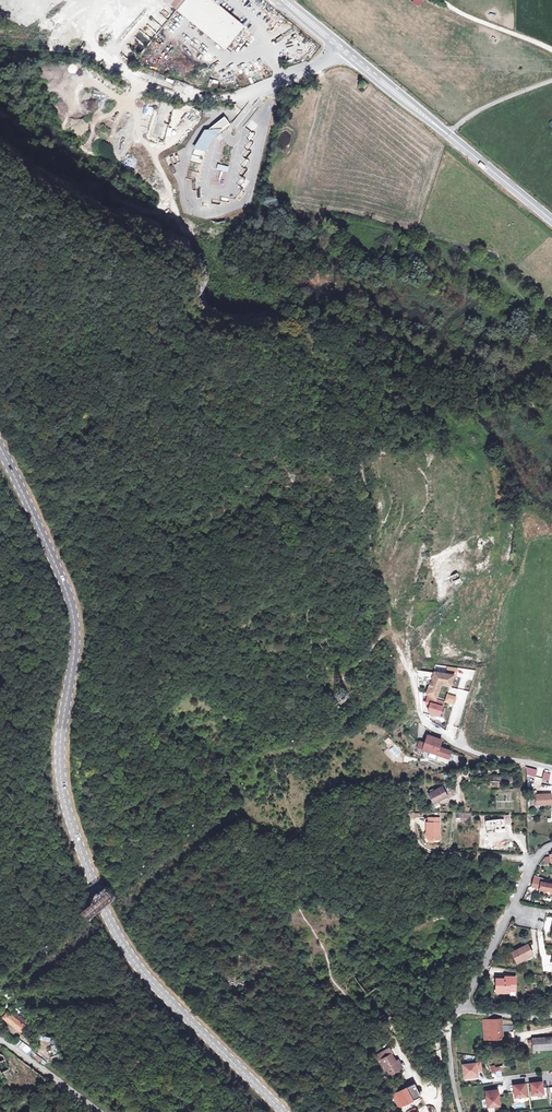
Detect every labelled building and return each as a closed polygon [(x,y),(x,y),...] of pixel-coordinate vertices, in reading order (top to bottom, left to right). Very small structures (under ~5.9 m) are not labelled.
[(218,5),(222,0),(169,0),(226,47),(244,26),(218,5)] [(284,53),(281,57),(286,61),(289,57),(284,53)] [(364,91),(367,85),(361,82),(358,88),(364,91)] [(199,130),(188,179),(187,178),(186,183),(186,188),(191,185),(191,190),(196,192),(196,199),(200,199),(200,193),(201,189),(197,188),(196,185),(204,151),(208,151),(211,138),(231,126),(226,117),(205,129),(199,130)] [(244,127),(251,132),(246,139),(249,141),(244,148),(247,150),(242,157),(245,159),(240,166),(243,168),(238,175),(241,177),(236,184),(243,190),(249,181),(243,177),(248,170),(245,168),(250,161),(247,159),(252,152),(250,149),(254,143),(251,140),(256,134),(253,131),(258,125),(251,119),(244,127)] [(164,142),(168,126),(164,125),(159,140),(164,142)] [(223,187),(229,166),(218,164),(215,178),(212,177),(210,184),(223,187)] [(240,201),(245,192),(241,190),(236,199),(240,201)] [(203,203),(202,207),(212,208),(212,204),(220,205),(220,201),(211,200),(211,204),(203,203)] [(468,414),(463,411),(458,417),(462,421),(468,414)] [(435,673),(430,688),(428,693),(436,699),(441,683),(451,685),(454,676),(435,673)] [(443,710),(447,703),(442,700),(437,707),(443,710)] [(451,752),(439,747),(441,740),(427,735),(425,744),(420,742),(418,749),(449,759),(451,752)] [(388,737),(384,740),(387,745),(392,741),(388,737)] [(393,746),(389,749),(396,758),(400,755),(393,746)] [(525,766),(525,774),(535,777),(537,770),(525,766)] [(550,773),(544,771),(542,778),(549,780),(549,777),(550,773)] [(443,787),(433,792),(429,794),(434,803),(447,796),(443,787)] [(531,800),(532,806),(536,805),(551,805),(551,796),(551,793),(536,794),(536,800),(531,800)] [(498,819),(486,820),(487,832),(495,831),(495,829),(505,828),(505,824),(510,823),(509,815),(498,816),(498,819)] [(428,823),(426,823),(426,832),(428,832),(428,839),(439,839),(439,818),(428,818),(428,823)] [(533,886),(540,887),(540,889),(551,891),(551,884),(534,880),(533,886)] [(430,913),(432,928),(446,927),(445,912),(430,913)] [(527,944),(511,952),(517,963),(533,955),(527,944)] [(516,977),(509,977),(509,979),(505,979),(497,978),(496,991),(509,991),(509,990),(515,990),(516,977)] [(20,1032),(25,1025),(14,1016),(13,1018),(8,1015),(7,1016),(5,1015),(2,1019),(20,1032)] [(483,1020),(484,1033),(489,1032),(490,1039),(503,1038),(502,1031),(508,1031),(508,1029),(512,1029),(512,1025),(502,1026),(501,1019),(483,1020)] [(533,1050),(551,1049),(551,1037),(532,1038),(533,1050)] [(27,1054),(31,1049),(23,1042),(19,1046),(27,1054)] [(392,1052),(382,1057),(389,1072),(398,1067),(392,1052)] [(37,1055),(34,1058),(43,1065),(46,1062),(37,1055)] [(481,1063),(462,1063),(463,1080),(479,1080),(479,1072),(482,1072),(481,1063)] [(541,1082),(530,1083),(532,1095),(543,1094),(541,1082)] [(524,1084),(513,1086),(515,1098),(526,1096),(524,1084)] [(410,1101),(422,1095),(418,1088),(407,1093),(410,1101)] [(497,1089),(485,1091),(487,1106),(499,1105),(497,1089)] [(405,1103),(410,1101),(407,1093),(401,1096),(405,1103)]
